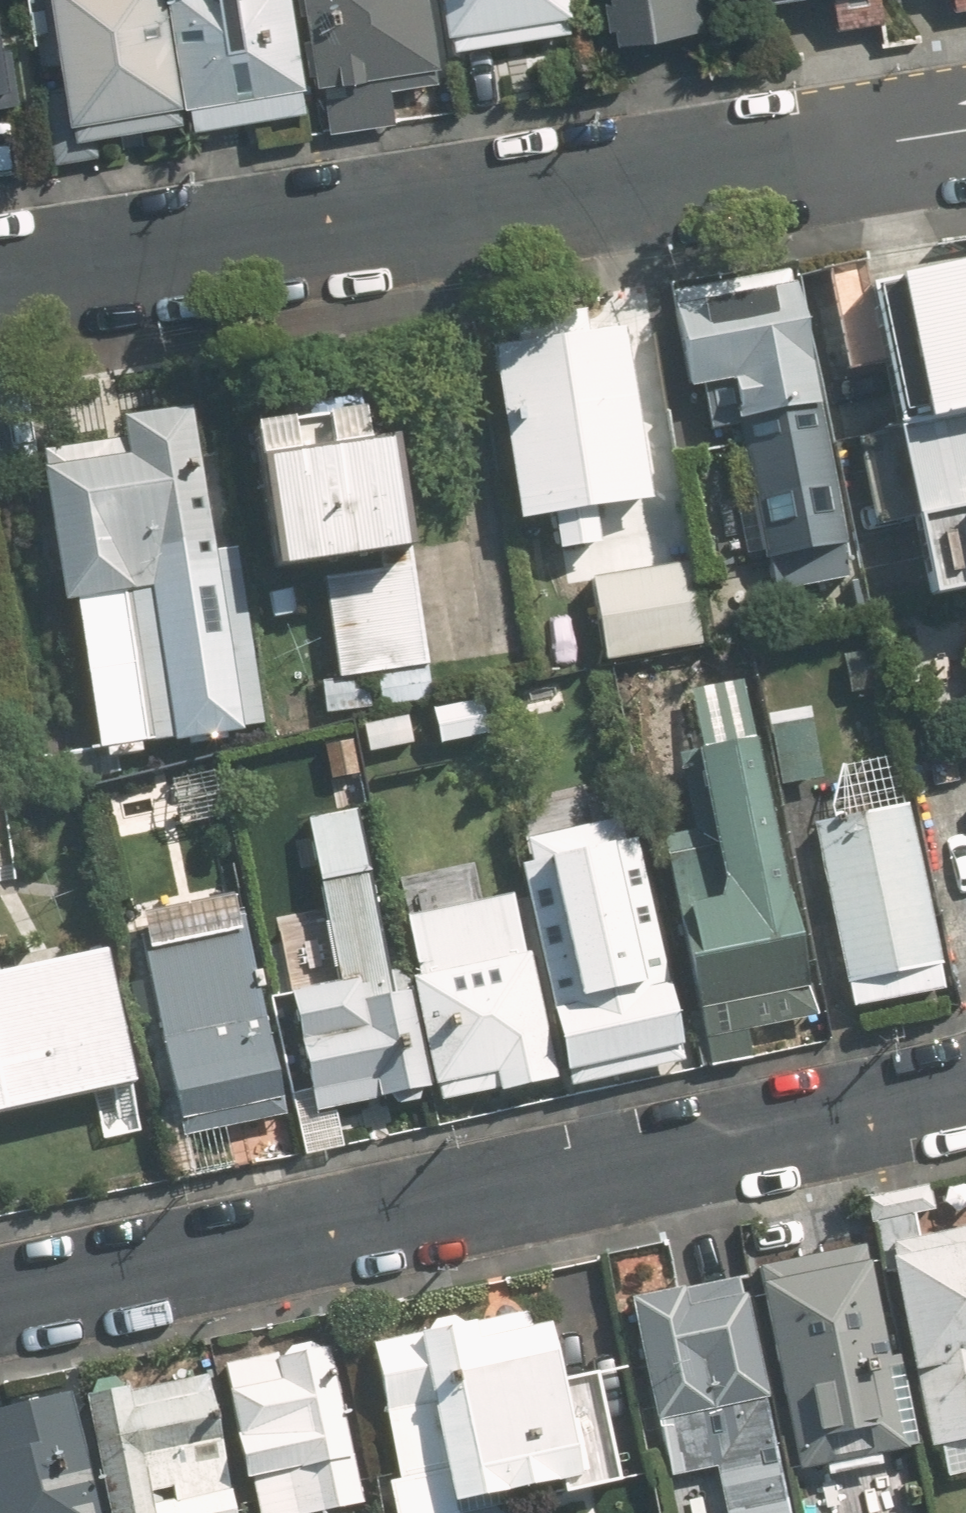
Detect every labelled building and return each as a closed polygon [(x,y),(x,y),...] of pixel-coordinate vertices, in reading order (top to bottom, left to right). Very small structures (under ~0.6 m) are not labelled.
[(79,137),(192,119),(171,0),(57,0),(79,137)] [(194,130),(249,121),(252,140),(310,131),(297,0),(171,0),(192,119),(194,130)] [(336,132),(399,122),(393,85),(446,77),(434,0),(309,0),(319,83),(328,82),(336,132)] [(457,57),(575,39),(569,0),(448,0),(457,57)] [(619,43),(716,25),(711,0),(611,0),(619,43)] [(837,25),(888,16),(885,0),(833,0),(837,25)] [(956,11),(965,9),(965,0),(955,0),(956,11)] [(0,6),(0,97),(21,92),(0,6)] [(847,286),(909,575),(945,567),(965,665),(965,261),(847,286)] [(805,406),(797,366),(802,335),(789,269),(671,293),(690,387),(732,379),(740,422),(735,423),(763,564),(770,562),(775,591),(839,579),(834,550),(845,547),(816,404),(805,406)] [(495,360),(522,520),(558,514),(565,555),(600,549),(593,508),(651,499),(623,339),(495,360)] [(104,751),(258,724),(229,558),(215,560),(188,410),(119,422),(123,441),(40,456),(67,607),(78,605),(104,751)] [(395,702),(436,696),(396,438),(369,442),(364,410),(253,427),(275,572),(323,565),(340,675),(389,668),(395,702)] [(693,567),(591,579),(601,663),(703,651),(693,567)] [(741,679),(676,693),(709,847),(667,856),(707,1039),(814,1016),(741,679)] [(829,822),(813,826),(856,1009),(947,988),(904,805),(898,806),(894,756),(841,761),(829,822)] [(434,1089),(413,969),(388,973),(355,808),(308,819),(341,986),(294,995),(313,1093),(296,1097),(307,1155),(347,1147),(340,1108),(434,1089)] [(640,842),(523,869),(572,1086),(689,1059),(640,842)] [(413,969),(434,1089),(441,1088),(444,1103),(557,1081),(521,896),(407,918),(416,968),(413,969)] [(253,923),(144,946),(181,1119),(290,1096),(253,923)] [(137,1085),(107,947),(0,970),(0,1115),(137,1085)] [(949,1480),(965,1477),(965,1230),(890,1246),(933,1447),(941,1446),(949,1480)] [(892,1360),(870,1252),(760,1273),(799,1472),(920,1449),(902,1358),(892,1360)] [(631,1300),(671,1476),(715,1466),(726,1512),(793,1512),(738,1275),(631,1300)] [(472,1325),(445,1317),(428,1334),(370,1347),(399,1480),(389,1482),(396,1512),(468,1512),(465,1500),(562,1479),(565,1492),(618,1480),(596,1376),(564,1383),(551,1322),(531,1327),(528,1312),(472,1325)] [(226,1365),(258,1512),(318,1512),(364,1503),(329,1342),(226,1365)] [(131,1386),(86,1396),(111,1512),(237,1512),(208,1379),(133,1395),(131,1386)] [(72,1391),(0,1408),(0,1512),(101,1512),(72,1391)]
